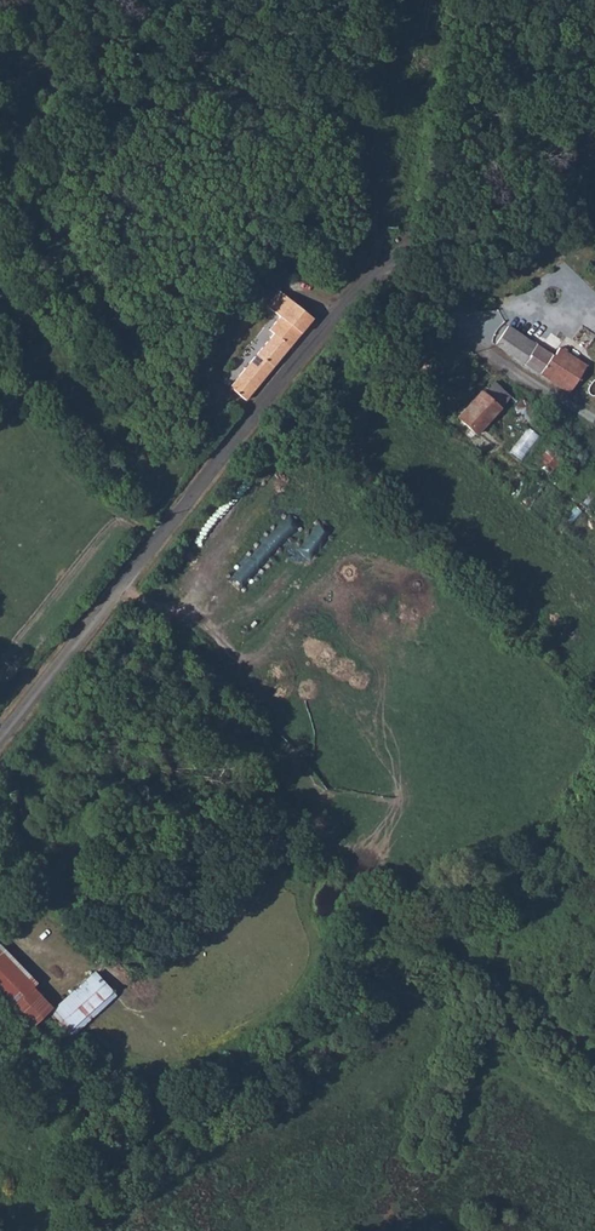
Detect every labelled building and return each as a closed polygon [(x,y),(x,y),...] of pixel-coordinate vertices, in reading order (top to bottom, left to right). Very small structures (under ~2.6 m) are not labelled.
[(230,387),(246,400),(323,305),(289,277),(277,292),(291,303),(269,330),(274,333),(230,387)] [(496,345),(569,393),(586,365),(559,348),(554,356),(508,326),(496,345)] [(500,408),(481,391),(457,417),(477,435),(500,408)] [(211,425),(203,435),(211,440),(218,430),(211,425)] [(530,426),(509,449),(518,458),(539,435),(530,426)] [(548,449),(540,455),(550,467),(558,460),(548,449)] [(0,951),(0,1003),(24,1029),(50,1006),(0,951)] [(94,971),(48,1012),(71,1037),(116,995),(94,971)]
